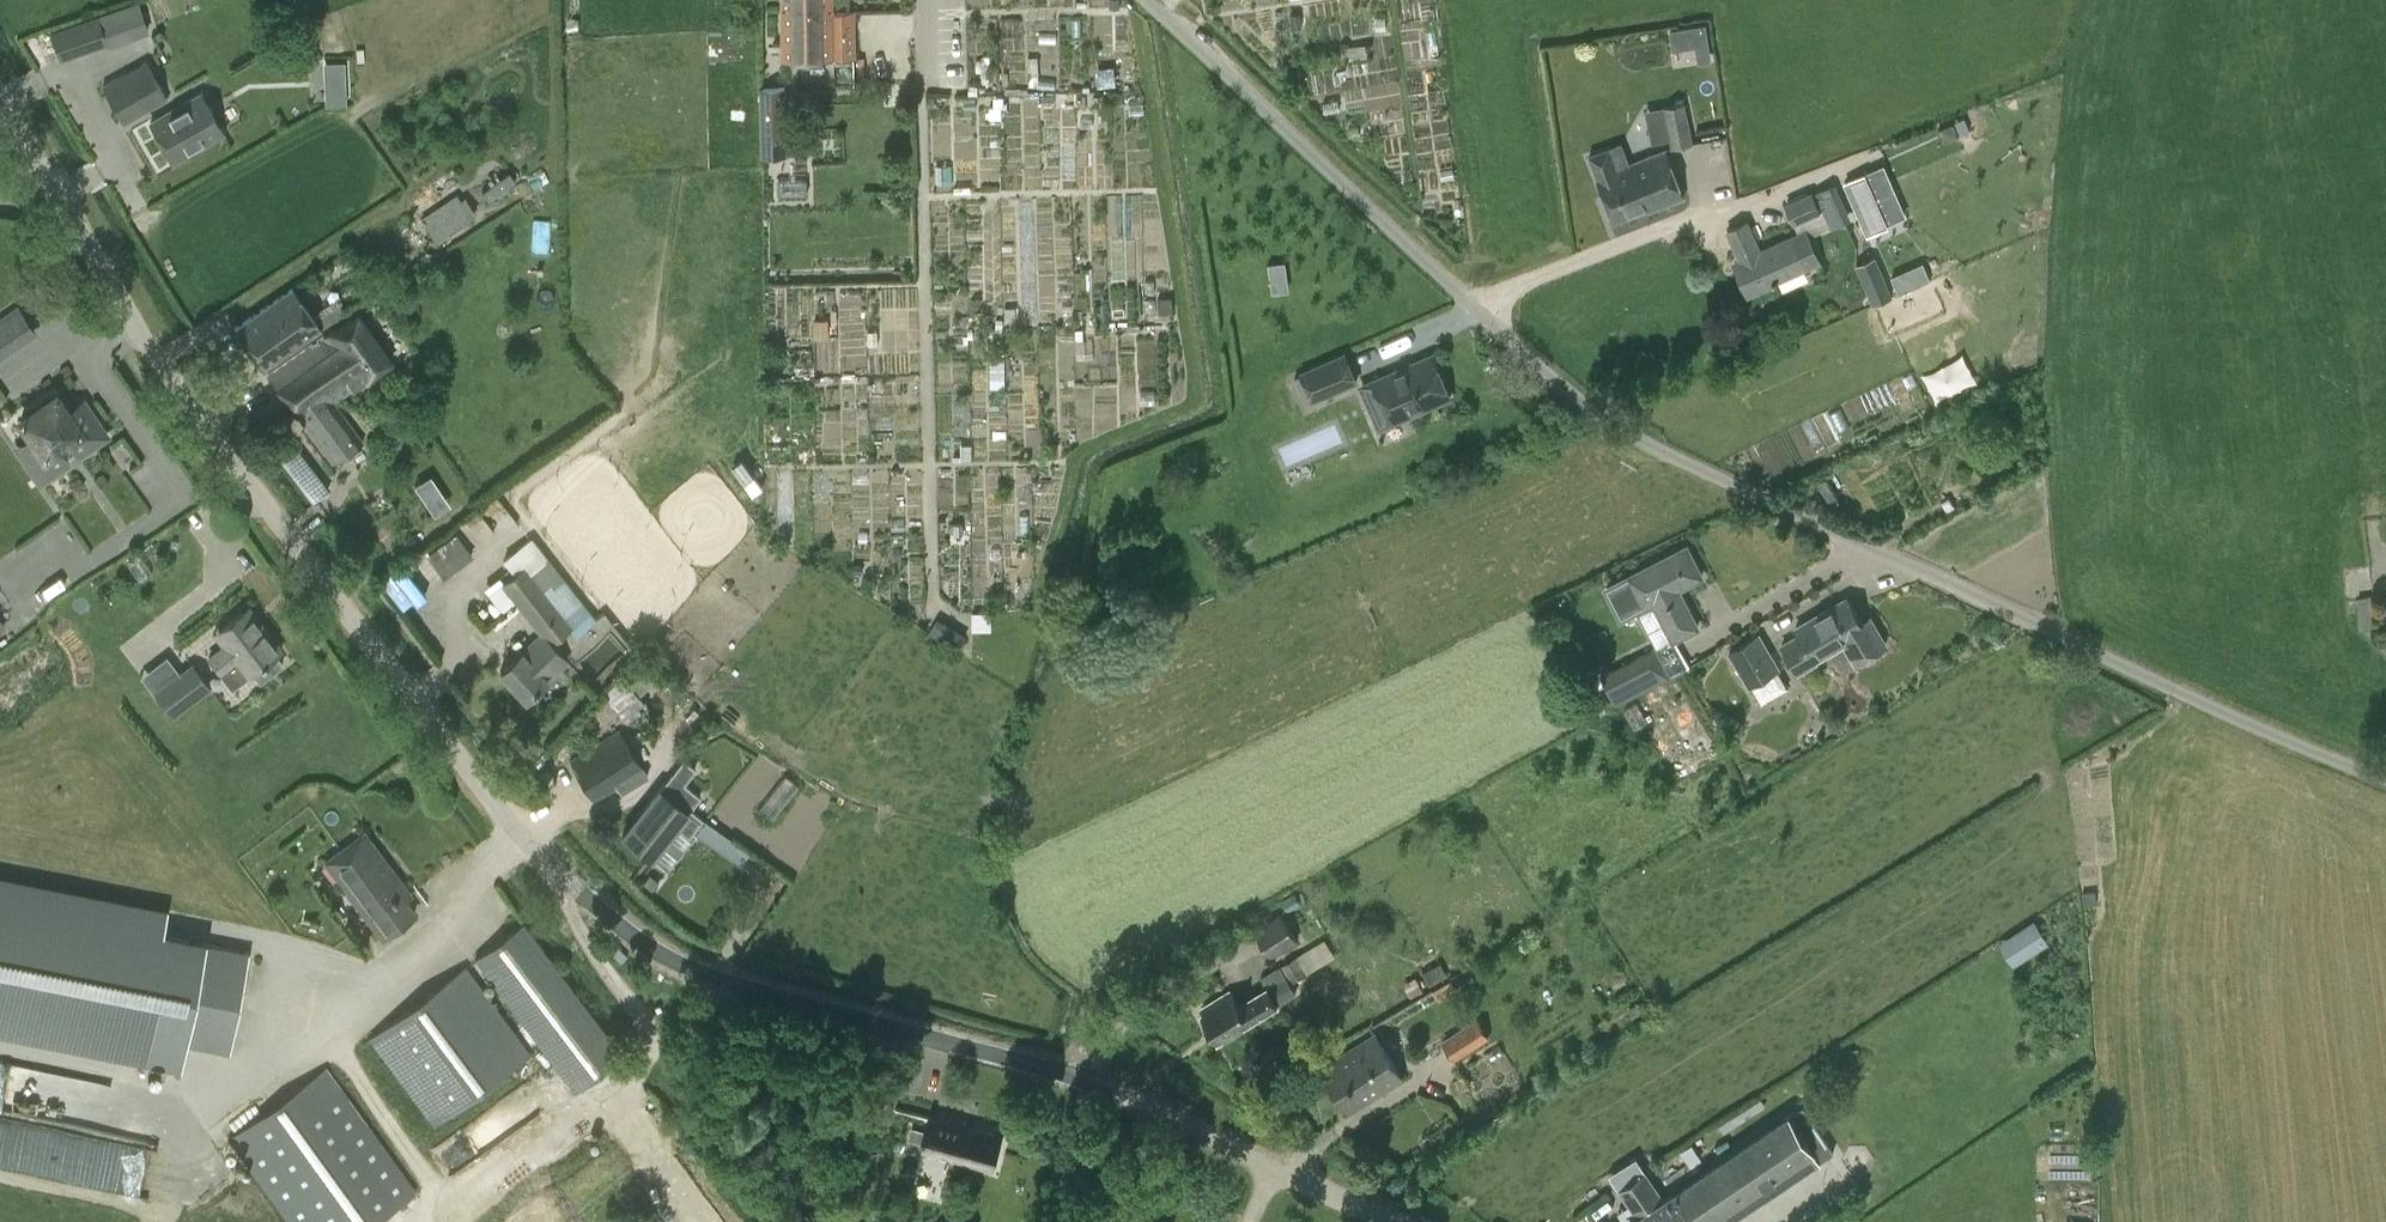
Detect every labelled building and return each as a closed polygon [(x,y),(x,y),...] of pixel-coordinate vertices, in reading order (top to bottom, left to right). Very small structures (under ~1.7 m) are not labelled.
[(833,8),(833,0),(783,0),(783,8),(811,8),(833,8)] [(833,11),(833,8),(811,8),(783,8),(784,59),(854,57),(853,10),(833,11)] [(569,17),(569,34),(572,34),(572,38),(579,38),(579,34),(581,34),(581,17),(569,17)] [(58,58),(100,44),(92,18),(50,32),(58,58)] [(1673,49),(1696,46),(1699,62),(1711,60),(1705,24),(1670,29),(1673,49)] [(161,30),(155,33),(158,39),(164,36),(161,30)] [(322,60),(323,103),(346,102),(344,59),(322,60)] [(102,85),(123,122),(166,97),(146,61),(102,85)] [(789,156),(787,87),(761,88),(763,156),(789,156)] [(172,160),(172,161),(223,132),(201,94),(159,117),(150,122),(164,146),(172,160)] [(1695,143),(1687,102),(1665,107),(1673,148),(1695,143)] [(1666,149),(1631,163),(1623,142),(1590,155),(1599,178),(1598,179),(1614,221),(1648,208),(1649,211),(1685,197),(1666,149)] [(1905,215),(1884,167),(1845,184),(1866,232),(1905,215)] [(1853,220),(1837,183),(1816,192),(1832,228),(1832,229),(1853,220)] [(1797,225),(1801,234),(1807,231),(1810,237),(1832,228),(1825,212),(1823,213),(1813,191),(1785,204),(1795,225),(1797,225)] [(437,240),(473,216),(461,198),(425,223),(437,240)] [(1729,230),(1747,271),(1740,274),(1750,294),(1779,281),(1778,278),(1820,259),(1810,237),(1807,231),(1801,234),(1762,251),(1749,221),(1729,230)] [(1872,304),(1873,305),(1893,296),(1875,256),(1855,265),(1872,304)] [(1897,291),(1930,278),(1923,261),(1891,274),(1897,291)] [(236,327),(263,367),(322,328),(295,287),(236,327)] [(37,334),(18,307),(0,319),(0,360),(37,334)] [(268,374),(333,464),(363,442),(335,402),(392,361),(358,312),(268,374)] [(1345,353),(1301,372),(1313,398),(1357,379),(1345,353)] [(1433,354),(1373,380),(1391,421),(1450,396),(1433,354)] [(55,395),(20,419),(56,470),(107,435),(83,402),(68,412),(55,395)] [(294,445),(278,457),(305,492),(322,481),(294,445)] [(337,477),(322,455),(312,461),(327,484),(337,477)] [(748,487),(758,480),(741,456),(731,463),(748,487)] [(726,464),(718,471),(740,496),(749,488),(726,464)] [(444,577),(474,555),(458,533),(428,556),(444,577)] [(533,536),(504,559),(514,571),(501,582),(543,634),(500,669),(525,698),(548,679),(546,676),(566,659),(552,642),(570,627),(577,635),(597,619),(533,536)] [(1679,589),(1702,577),(1686,546),(1605,587),(1621,618),(1655,601),(1674,639),(1698,626),(1679,589)] [(382,578),(399,605),(421,590),(404,564),(382,578)] [(2372,596),(2358,598),(2361,629),(2375,628),(2372,596)] [(1816,658),(1842,643),(1854,664),(1889,644),(1871,613),(1861,619),(1848,597),(1796,627),(1799,634),(1781,644),(1799,675),(1819,663),(1816,658)] [(214,631),(224,644),(208,656),(219,672),(235,660),(246,676),(252,671),(259,681),(283,665),(276,655),(282,651),(250,606),(214,631)] [(1729,652),(1750,688),(1753,686),(1763,703),(1789,688),(1779,670),(1782,669),(1761,633),(1729,652)] [(1632,700),(1690,666),(1675,639),(1648,652),(1648,651),(1616,668),(1618,672),(1610,677),(1617,690),(1625,686),(1632,700)] [(637,698),(665,674),(648,655),(620,680),(607,692),(625,712),(638,699),(637,698)] [(172,717),(212,687),(194,663),(154,693),(172,717)] [(570,759),(595,800),(618,786),(621,791),(648,775),(620,729),(570,759)] [(697,769),(686,760),(651,803),(648,801),(622,833),(651,857),(676,825),(689,836),(693,831),(714,845),(724,832),(691,808),(701,796),(685,783),(697,769)] [(364,832),(325,861),(383,939),(415,914),(402,897),(409,892),(364,832)] [(181,1069),(186,1044),(230,1053),(250,951),(206,942),(207,939),(163,930),(167,907),(0,874),(0,1034),(181,1069)] [(1273,958),(1300,941),(1282,913),(1270,920),(1266,913),(1253,921),(1258,928),(1256,930),(1273,958)] [(476,957),(575,1090),(623,1054),(524,921),(476,957)] [(2001,947),(2013,966),(2046,946),(2034,926),(2001,947)] [(1282,966),(1288,976),(1292,983),(1320,966),(1310,949),(1282,966)] [(1431,985),(1449,975),(1441,962),(1424,973),(1431,985)] [(371,1037),(435,1123),(531,1052),(466,966),(371,1037)] [(1216,1041),(1299,993),(1292,983),(1288,976),(1243,1001),(1245,1004),(1241,1006),(1232,990),(1201,1007),(1205,1013),(1201,1014),(1204,1019),(1202,1022),(1206,1028),(1209,1029),(1216,1041)] [(1417,976),(1404,983),(1412,998),(1425,991),(1417,976)] [(1490,1037),(1479,1020),(1445,1041),(1456,1058),(1490,1037)] [(1329,1073),(1326,1075),(1344,1104),(1348,1102),(1352,1109),(1402,1078),(1375,1033),(1324,1064),(1329,1073)] [(291,1221),(374,1221),(416,1192),(327,1068),(230,1137),(291,1221)] [(1834,1152),(1803,1106),(1701,1175),(1693,1162),(1665,1180),(1674,1193),(1665,1199),(1646,1172),(1620,1189),(1639,1217),(1631,1221),(1730,1221),(1834,1152)] [(926,1150),(951,1158),(994,1170),(1003,1136),(935,1118),(926,1150)] [(928,1130),(912,1126),(908,1139),(924,1143),(928,1130)] [(847,1178),(872,1184),(881,1150),(856,1144),(847,1178)] [(817,1203),(801,1216),(806,1221),(817,1221),(827,1214),(817,1203)]
